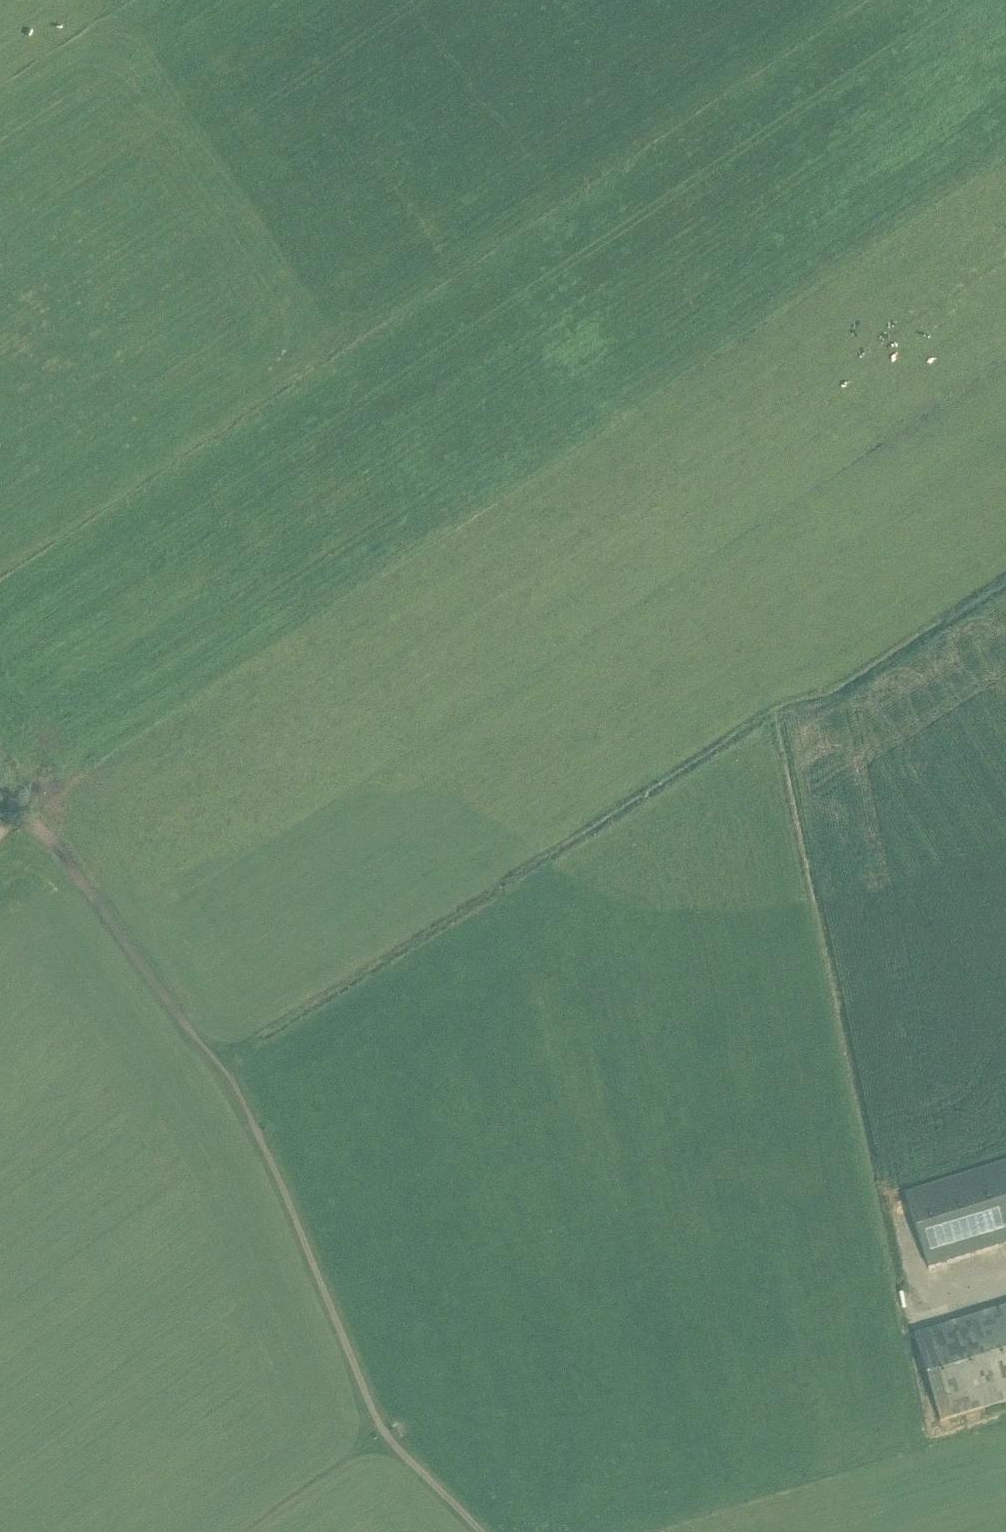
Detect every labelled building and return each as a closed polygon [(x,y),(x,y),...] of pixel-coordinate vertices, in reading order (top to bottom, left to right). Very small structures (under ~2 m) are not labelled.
[(1005,1246),(1005,1163),(905,1195),(929,1270),(1005,1246)] [(940,1422),(1005,1402),(1005,1308),(914,1337),(940,1422)]
